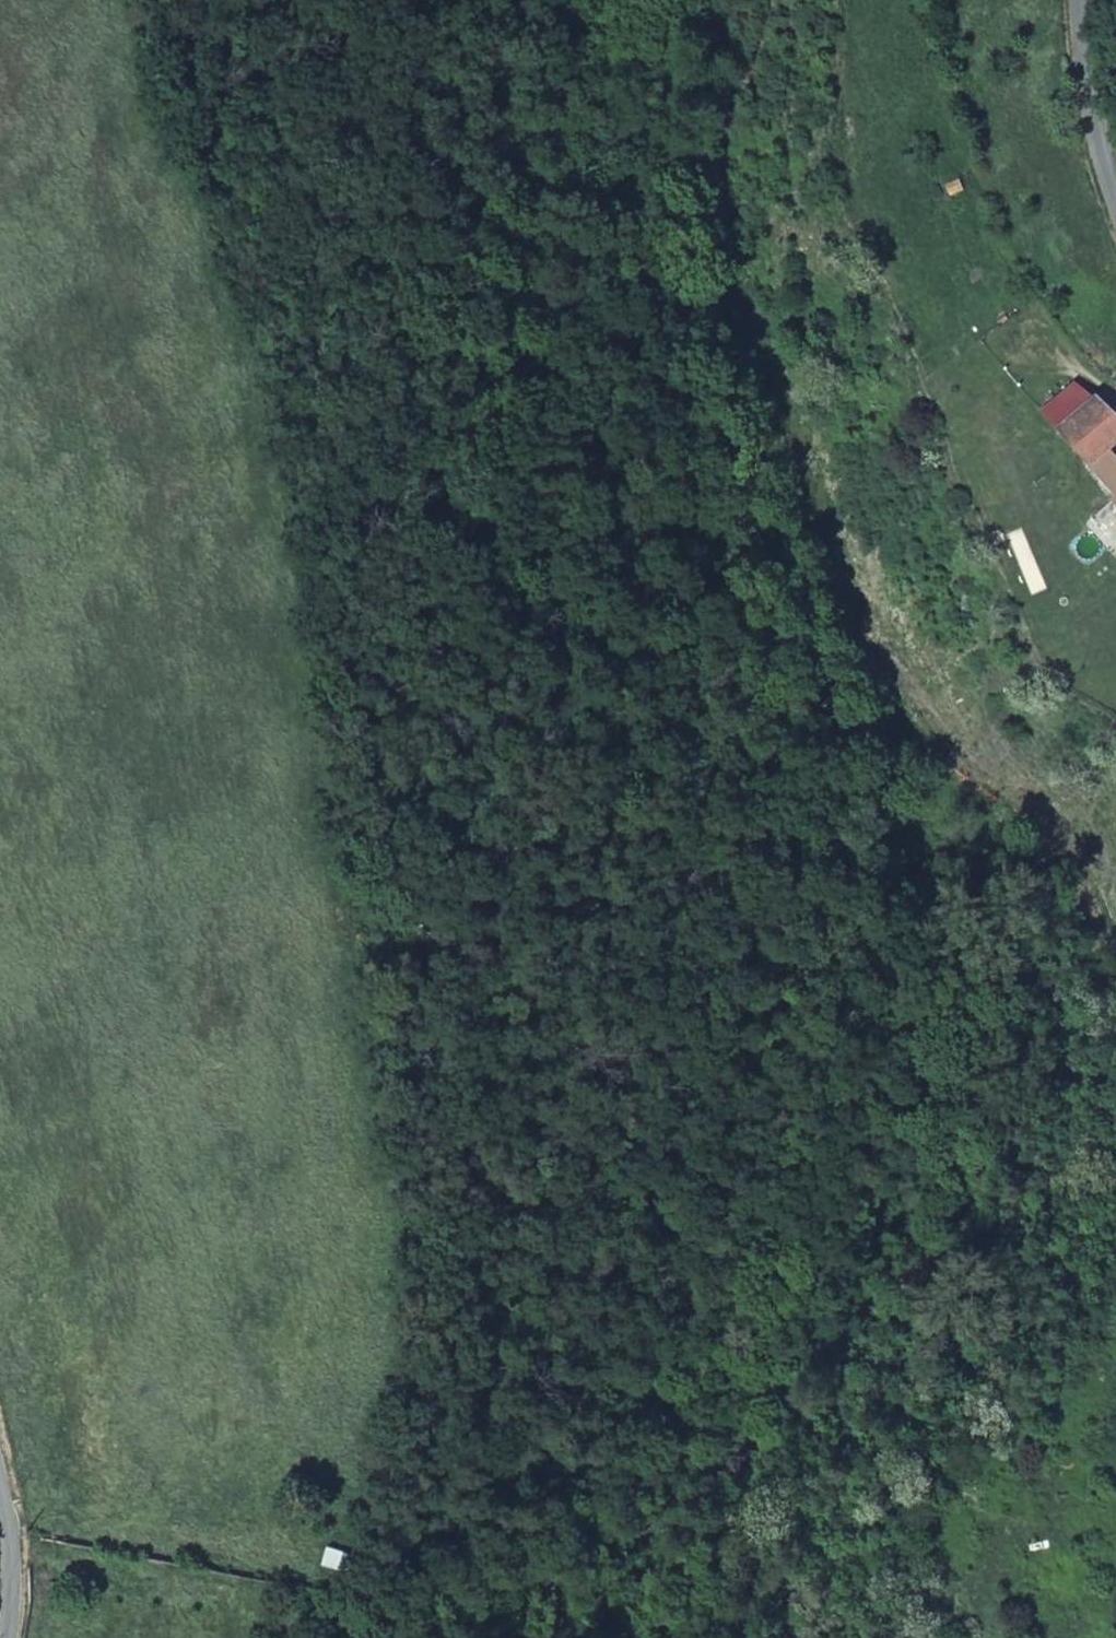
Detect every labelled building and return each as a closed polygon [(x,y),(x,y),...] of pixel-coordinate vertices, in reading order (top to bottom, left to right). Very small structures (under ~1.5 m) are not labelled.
[(1055,428),(1115,498),(1112,501),(1115,506),(1115,453),(1112,448),(1115,444),(1115,423),(1094,398),(1055,428)]
